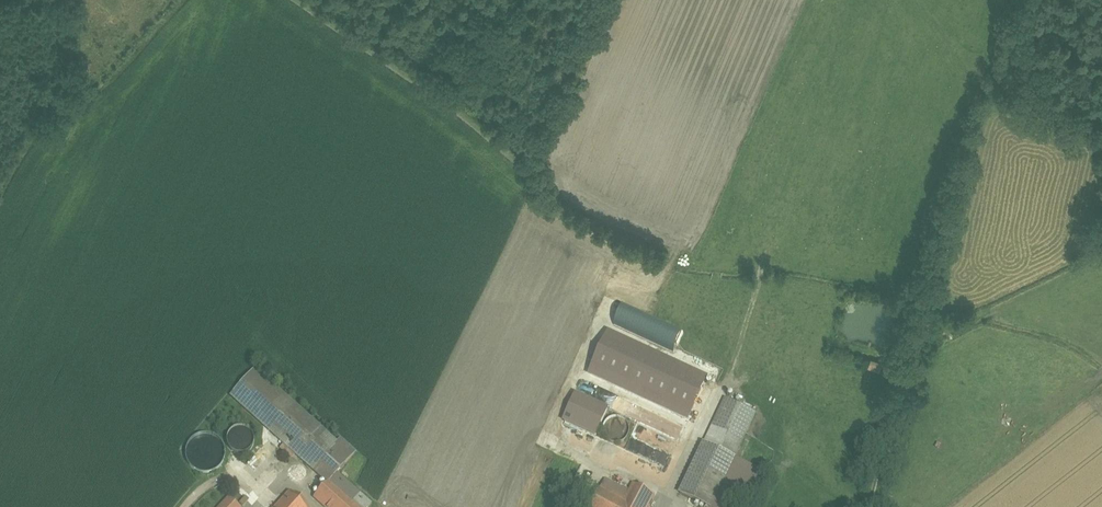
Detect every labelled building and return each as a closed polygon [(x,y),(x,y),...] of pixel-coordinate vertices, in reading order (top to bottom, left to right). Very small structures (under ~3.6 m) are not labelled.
[(920,279),(908,275),(903,290),(916,294),(920,279)] [(672,350),(681,330),(605,296),(598,311),(611,316),(608,322),(672,350)] [(601,330),(581,376),(684,419),(703,374),(601,330)] [(868,364),(866,369),(879,374),(883,365),(869,360),(868,364)] [(338,444),(254,369),(228,397),(317,478),(335,478),(339,474),(356,455),(344,444),(340,441),(338,444)] [(592,437),(605,408),(571,392),(557,420),(592,437)] [(756,413),(725,398),(714,423),(744,438),(756,413)] [(664,416),(626,401),(620,415),(657,431),(664,416)] [(618,416),(616,416),(612,417),(610,418),(608,419),(607,420),(606,421),(605,423),(604,425),(603,427),(603,428),(603,430),(603,433),(604,434),(605,437),(606,439),(608,440),(610,441),(611,442),(613,443),(617,443),(619,443),(621,442),(623,442),(625,440),(627,438),(628,436),(629,434),(630,432),(630,429),(629,427),(629,425),(628,422),(626,420),(624,419),(622,418),(620,417),(618,416)] [(744,438),(714,423),(704,444),(734,458),(744,438)] [(234,426),(229,429),(225,433),(224,439),(224,444),(227,449),(231,453),(237,455),(242,454),(248,451),(251,447),(253,442),(252,436),(250,431),(245,427),(240,426),(234,426)] [(189,442),(184,448),(182,456),(184,463),(188,470),(194,474),(201,476),(209,475),(216,471),(220,464),(222,457),(221,449),(217,443),(210,438),(203,437),(195,438),(189,442)] [(670,452),(629,438),(624,451),(665,466),(670,452)] [(704,444),(680,494),(708,506),(711,506),(734,458),(704,444)] [(734,458),(711,506),(732,506),(752,466),(734,458)] [(605,480),(591,506),(649,506),(655,495),(634,484),(629,493),(605,480)] [(337,489),(356,506),(369,506),(370,506),(344,481),(337,489)] [(313,499),(322,506),(356,506),(337,489),(330,482),(313,499)] [(287,493),(274,506),(303,506),(287,493)] [(218,506),(238,506),(228,497),(218,506)]
